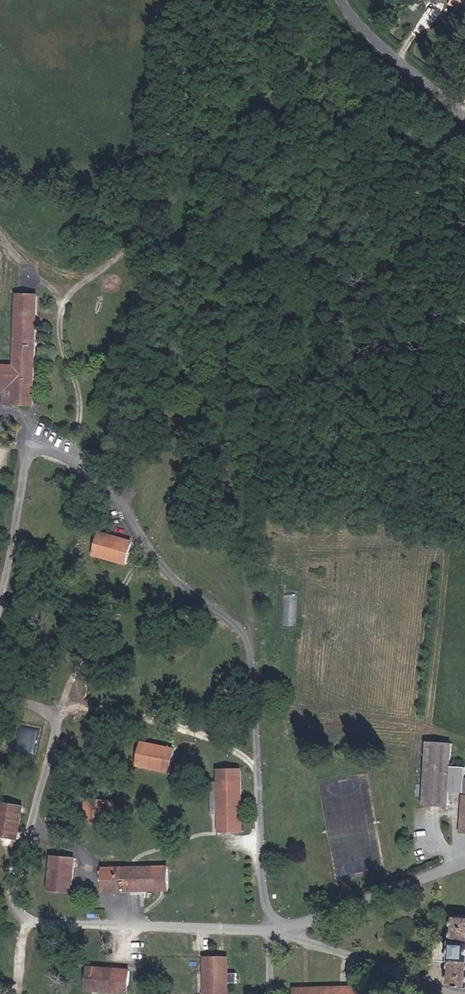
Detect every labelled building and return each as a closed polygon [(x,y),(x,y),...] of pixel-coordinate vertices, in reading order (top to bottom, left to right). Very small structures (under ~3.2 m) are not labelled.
[(450,6),(460,12),(464,1),(464,0),(453,0),(450,6)] [(12,386),(11,405),(33,406),(38,296),(16,296),(13,367),(0,366),(0,386),(12,386)] [(12,386),(0,386),(0,394),(3,394),(3,404),(11,405),(12,386)] [(124,564),(131,543),(100,533),(93,555),(124,564)] [(286,593),(284,623),(298,624),(300,594),(286,593)] [(36,753),(44,722),(22,715),(13,747),(36,753)] [(448,806),(451,744),(425,742),(422,804),(448,806)] [(168,772),(173,751),(142,743),(137,764),(168,772)] [(241,831),(242,767),(216,766),(215,830),(241,831)] [(450,766),(449,792),(462,792),(463,779),(464,767),(450,766)] [(83,814),(109,815),(109,799),(84,798),(83,814)] [(23,806),(0,802),(0,804),(0,836),(16,839),(23,806)] [(71,893),(76,853),(53,849),(48,890),(71,893)] [(167,892),(167,868),(103,869),(103,893),(167,892)] [(454,883),(450,942),(436,942),(434,962),(449,963),(447,987),(464,988),(464,884),(454,883)] [(226,957),(202,957),(202,993),(227,993),(227,983),(235,983),(235,972),(226,972),(226,957)] [(126,992),(127,969),(87,966),(86,990),(126,992)]
